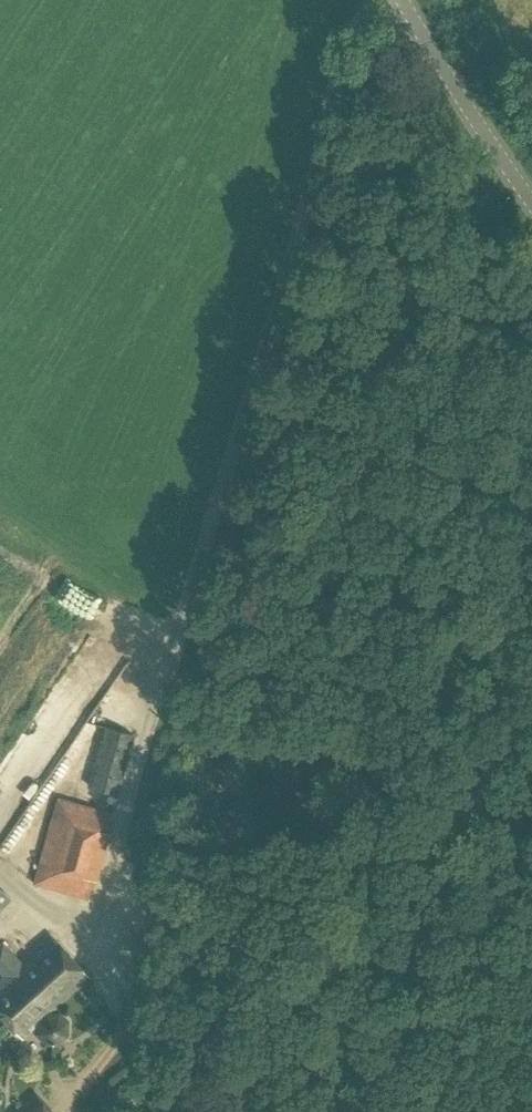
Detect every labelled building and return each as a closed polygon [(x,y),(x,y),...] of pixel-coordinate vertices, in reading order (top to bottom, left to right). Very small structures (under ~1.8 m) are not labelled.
[(118,794),(136,730),(105,722),(87,786),(118,794)] [(87,900),(112,810),(56,795),(32,884),(87,900)] [(49,934),(20,961),(3,943),(0,946),(0,970),(4,975),(0,979),(0,1014),(23,1038),(38,1023),(38,1033),(47,1042),(58,1043),(66,1035),(67,1023),(59,1014),(50,1013),(89,977),(49,934)]
